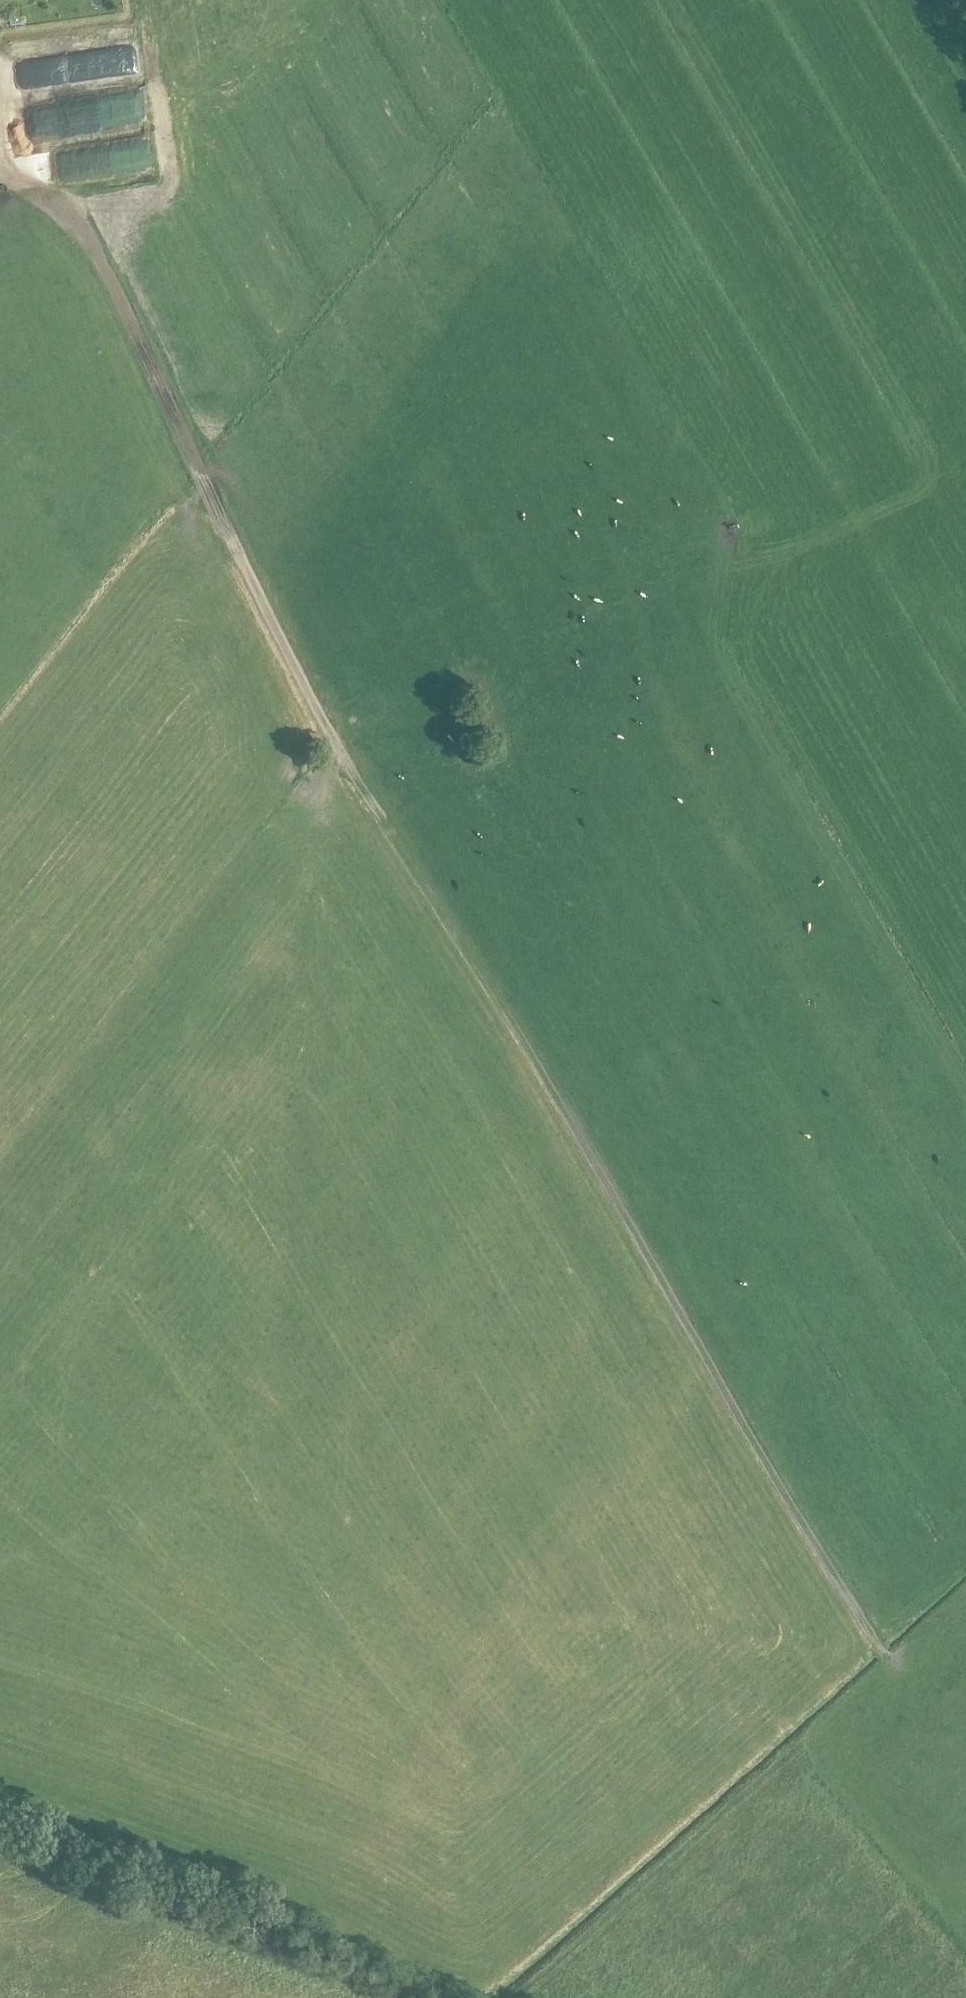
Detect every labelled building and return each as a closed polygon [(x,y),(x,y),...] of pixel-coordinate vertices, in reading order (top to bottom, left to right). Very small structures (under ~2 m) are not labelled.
[(127,71),(126,85),(135,85),(137,56),(122,55),(121,71),(127,71)]
